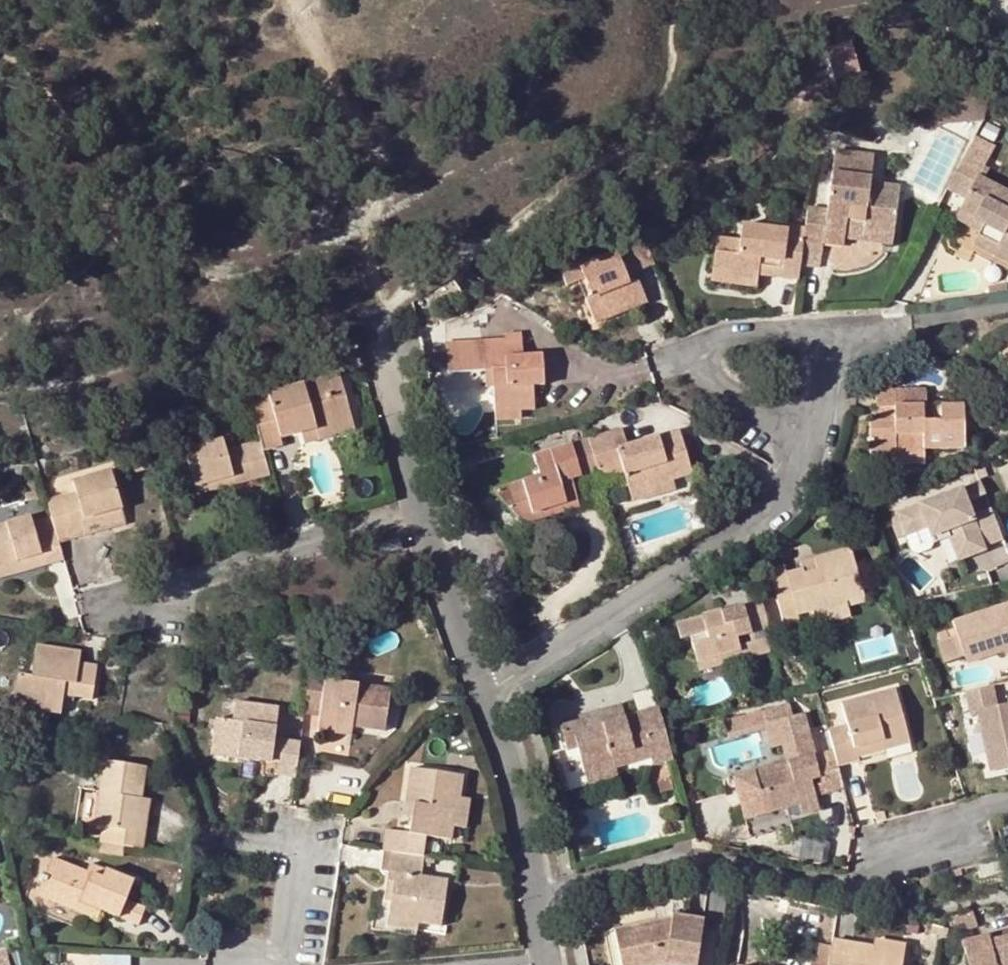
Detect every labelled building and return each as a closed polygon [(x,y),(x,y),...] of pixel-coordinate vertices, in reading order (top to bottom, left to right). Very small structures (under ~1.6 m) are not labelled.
[(825,53),(829,67),(854,61),(850,46),(825,53)] [(854,61),(829,67),(833,81),(858,74),(854,61)] [(947,190),(964,198),(957,212),(982,226),(979,232),(977,237),(1007,253),(1007,191),(984,178),(988,169),(964,157),(947,190)] [(825,209),(805,206),(802,230),(800,251),(798,267),(820,270),(823,244),(841,247),(843,238),(844,226),(892,232),(898,186),(869,182),(869,176),(830,171),(825,209)] [(982,226),(957,212),(954,219),(979,232),(982,226)] [(774,279),(796,281),(800,251),(802,230),(785,227),(785,231),(741,225),(739,241),(715,238),(712,268),(732,271),(731,277),(756,282),(758,277),(758,271),(775,273),(774,279)] [(891,245),(892,232),(844,226),(843,238),(891,245)] [(653,265),(642,237),(614,248),(615,252),(595,260),(594,256),(560,270),(566,288),(578,283),(584,281),(592,302),(587,304),(595,326),(631,312),(628,305),(644,300),(637,281),(629,283),(626,277),(653,265)] [(756,289),(756,282),(731,277),(732,271),(712,268),(710,284),(756,289)] [(584,281),(578,283),(587,304),(592,302),(584,281)] [(987,287),(988,297),(1007,294),(1007,292),(1007,284),(987,287)] [(646,305),(644,300),(628,305),(631,312),(646,305)] [(483,341),(485,372),(493,371),(494,387),(495,422),(520,420),(521,413),(534,411),(533,388),(543,387),(542,355),(523,355),(521,343),(505,344),(505,339),(483,341)] [(493,371),(485,372),(486,388),(494,387),(493,371)] [(267,399),(250,404),(260,442),(263,451),(282,446),(280,439),(300,433),(351,419),(338,374),(266,395),(267,399)] [(875,391),(875,410),(881,409),(881,422),(875,422),(869,423),(869,460),(896,459),(897,450),(922,449),(922,452),(963,450),(962,407),(938,407),(938,422),(923,422),(922,407),(925,407),(924,390),(875,391)] [(354,431),(351,419),(300,433),(303,446),(354,431)] [(620,431),(588,440),(598,472),(621,464),(624,477),(632,505),(652,499),(649,489),(671,482),(691,476),(678,432),(626,447),(620,431)] [(220,489),(269,475),(263,451),(260,442),(226,452),(222,440),(184,451),(195,488),(211,483),(218,481),(220,489)] [(493,491),(511,511),(522,509),(524,517),(546,511),(549,519),(579,510),(574,493),(563,496),(561,484),(570,482),(598,474),(598,472),(588,440),(534,456),(539,478),(493,491)] [(923,459),(922,452),(922,449),(897,450),(896,459),(923,459)] [(598,474),(601,484),(624,477),(621,464),(598,472),(598,474)] [(75,495),(47,503),(54,533),(55,535),(71,530),(107,520),(105,513),(121,508),(110,471),(71,483),(75,495)] [(214,491),(220,489),(218,481),(211,483),(214,491)] [(574,493),(570,482),(561,484),(563,496),(574,493)] [(675,493),(671,482),(649,489),(652,499),(675,493)] [(987,497),(981,483),(895,514),(899,523),(903,531),(924,525),(926,530),(932,545),(947,539),(953,537),(961,561),(986,553),(984,548),(1002,541),(992,511),(972,517),(967,504),(987,497)] [(125,523),(121,508),(105,513),(107,520),(71,530),(72,538),(125,523)] [(522,509),(511,511),(524,526),(549,519),(546,511),(524,517),(522,509)] [(62,560),(55,535),(54,533),(36,538),(30,517),(0,526),(0,566),(41,554),(44,565),(62,560)] [(903,531),(899,523),(892,526),(898,540),(926,530),(924,525),(903,531)] [(957,563),(961,561),(953,537),(947,539),(957,563)] [(803,572),(802,568),(785,573),(783,566),(768,570),(784,624),(798,621),(797,617),(812,612),(844,602),(844,599),(862,593),(849,547),(812,558),(815,568),(803,572)] [(44,565),(41,554),(0,566),(0,578),(44,565)] [(800,562),(802,568),(803,572),(815,568),(812,558),(800,562)] [(864,601),(862,593),(844,599),(844,602),(845,607),(864,601)] [(771,636),(760,599),(720,610),(721,618),(703,623),(701,616),(675,624),(679,639),(689,637),(697,664),(714,659),(716,668),(743,660),(737,636),(749,633),(751,641),(771,636)] [(844,602),(812,612),(816,626),(848,617),(845,607),(844,602)] [(964,657),(980,653),(990,658),(1007,652),(1007,605),(953,622),(958,636),(936,642),(942,664),(964,657)] [(721,618),(720,610),(719,607),(701,613),(701,616),(703,623),(721,618)] [(743,660),(775,651),(771,636),(751,641),(749,633),(737,636),(743,660)] [(74,685),(73,699),(91,702),(96,668),(78,665),(80,654),(35,647),(30,678),(16,676),(12,698),(44,703),(42,713),(59,715),(62,697),(64,684),(74,685)] [(980,653),(964,657),(967,665),(990,658),(980,653)] [(699,672),(716,668),(714,659),(697,664),(699,672)] [(334,673),(309,670),(303,715),(319,717),(318,723),(352,728),(384,733),(389,691),(333,683),(334,673)] [(62,697),(73,699),(74,685),(64,684),(62,697)] [(963,693),(968,713),(975,712),(988,772),(1007,768),(1007,704),(995,706),(990,687),(963,693)] [(846,724),(826,729),(832,750),(837,767),(857,762),(856,757),(854,749),(882,742),(885,750),(908,744),(892,688),(841,703),(846,724)] [(44,703),(12,698),(11,709),(42,713),(44,703)] [(243,725),(246,705),(233,703),(231,723),(243,725)] [(664,730),(658,706),(624,715),(620,703),(587,712),(590,725),(581,727),(579,719),(560,725),(566,751),(577,749),(584,774),(615,766),(615,768),(649,759),(651,766),(672,761),(664,730)] [(276,775),(294,778),(299,744),(273,740),(278,709),(246,705),(243,725),(231,723),(215,721),(212,747),(254,753),(253,761),(277,764),(276,775)] [(590,725),(587,712),(578,714),(579,719),(581,727),(590,725)] [(350,738),(352,728),(318,723),(317,734),(350,738)] [(856,757),(885,750),(882,742),(854,749),(856,757)] [(211,754),(253,761),(254,753),(212,747),(211,754)] [(828,793),(843,789),(837,767),(832,750),(753,771),(765,812),(785,807),(787,815),(816,808),(814,796),(810,780),(823,777),(828,793)] [(102,828),(100,843),(132,848),(140,799),(145,767),(103,762),(94,827),(102,828)] [(617,776),(615,768),(615,766),(584,774),(588,785),(617,776)] [(384,831),(381,851),(389,852),(421,857),(424,838),(449,841),(451,827),(455,797),(457,798),(461,775),(409,769),(405,803),(412,804),(411,818),(408,835),(384,831)] [(753,771),(732,777),(744,818),(765,812),(753,771)] [(814,796),(828,793),(823,777),(810,780),(814,796)] [(455,797),(451,827),(464,829),(467,799),(457,798),(455,797)] [(132,848),(142,849),(149,801),(140,799),(132,848)] [(403,817),(411,818),(412,804),(405,803),(403,817)] [(120,857),(122,846),(100,843),(99,843),(97,853),(120,857)] [(419,877),(422,857),(421,857),(389,852),(383,890),(390,891),(389,901),(387,919),(416,924),(440,927),(446,881),(419,877)] [(90,906),(99,911),(137,927),(144,910),(125,902),(132,883),(89,865),(85,873),(51,859),(36,896),(86,918),(90,906)] [(390,891),(383,890),(382,900),(389,901),(390,891)] [(95,921),(99,911),(90,906),(86,918),(95,921)] [(604,923),(614,964),(634,964),(659,962),(678,964),(696,964),(705,914),(674,908),(673,915),(671,925),(664,924),(662,913),(604,923)] [(673,915),(662,913),(664,924),(671,925),(673,915)] [(974,916),(950,926),(953,935),(978,926),(974,916)] [(416,931),(416,924),(387,919),(385,928),(416,931)] [(986,936),(988,941),(1007,936),(1007,939),(1007,930),(986,936)] [(986,936),(960,943),(966,964),(1007,964),(1007,939),(1007,936),(988,941),(986,936)] [(832,938),(831,945),(828,963),(827,964),(899,964),(902,943),(885,941),(884,949),(871,948),(872,945),(832,938)] [(873,939),(872,945),(871,948),(884,949),(885,941),(873,939)] [(828,963),(831,945),(818,944),(815,961),(809,960),(809,964),(827,964),(828,963)] [(5,948),(0,950),(0,964),(8,964),(5,948)] [(46,959),(46,950),(35,950),(35,959),(46,959)]
